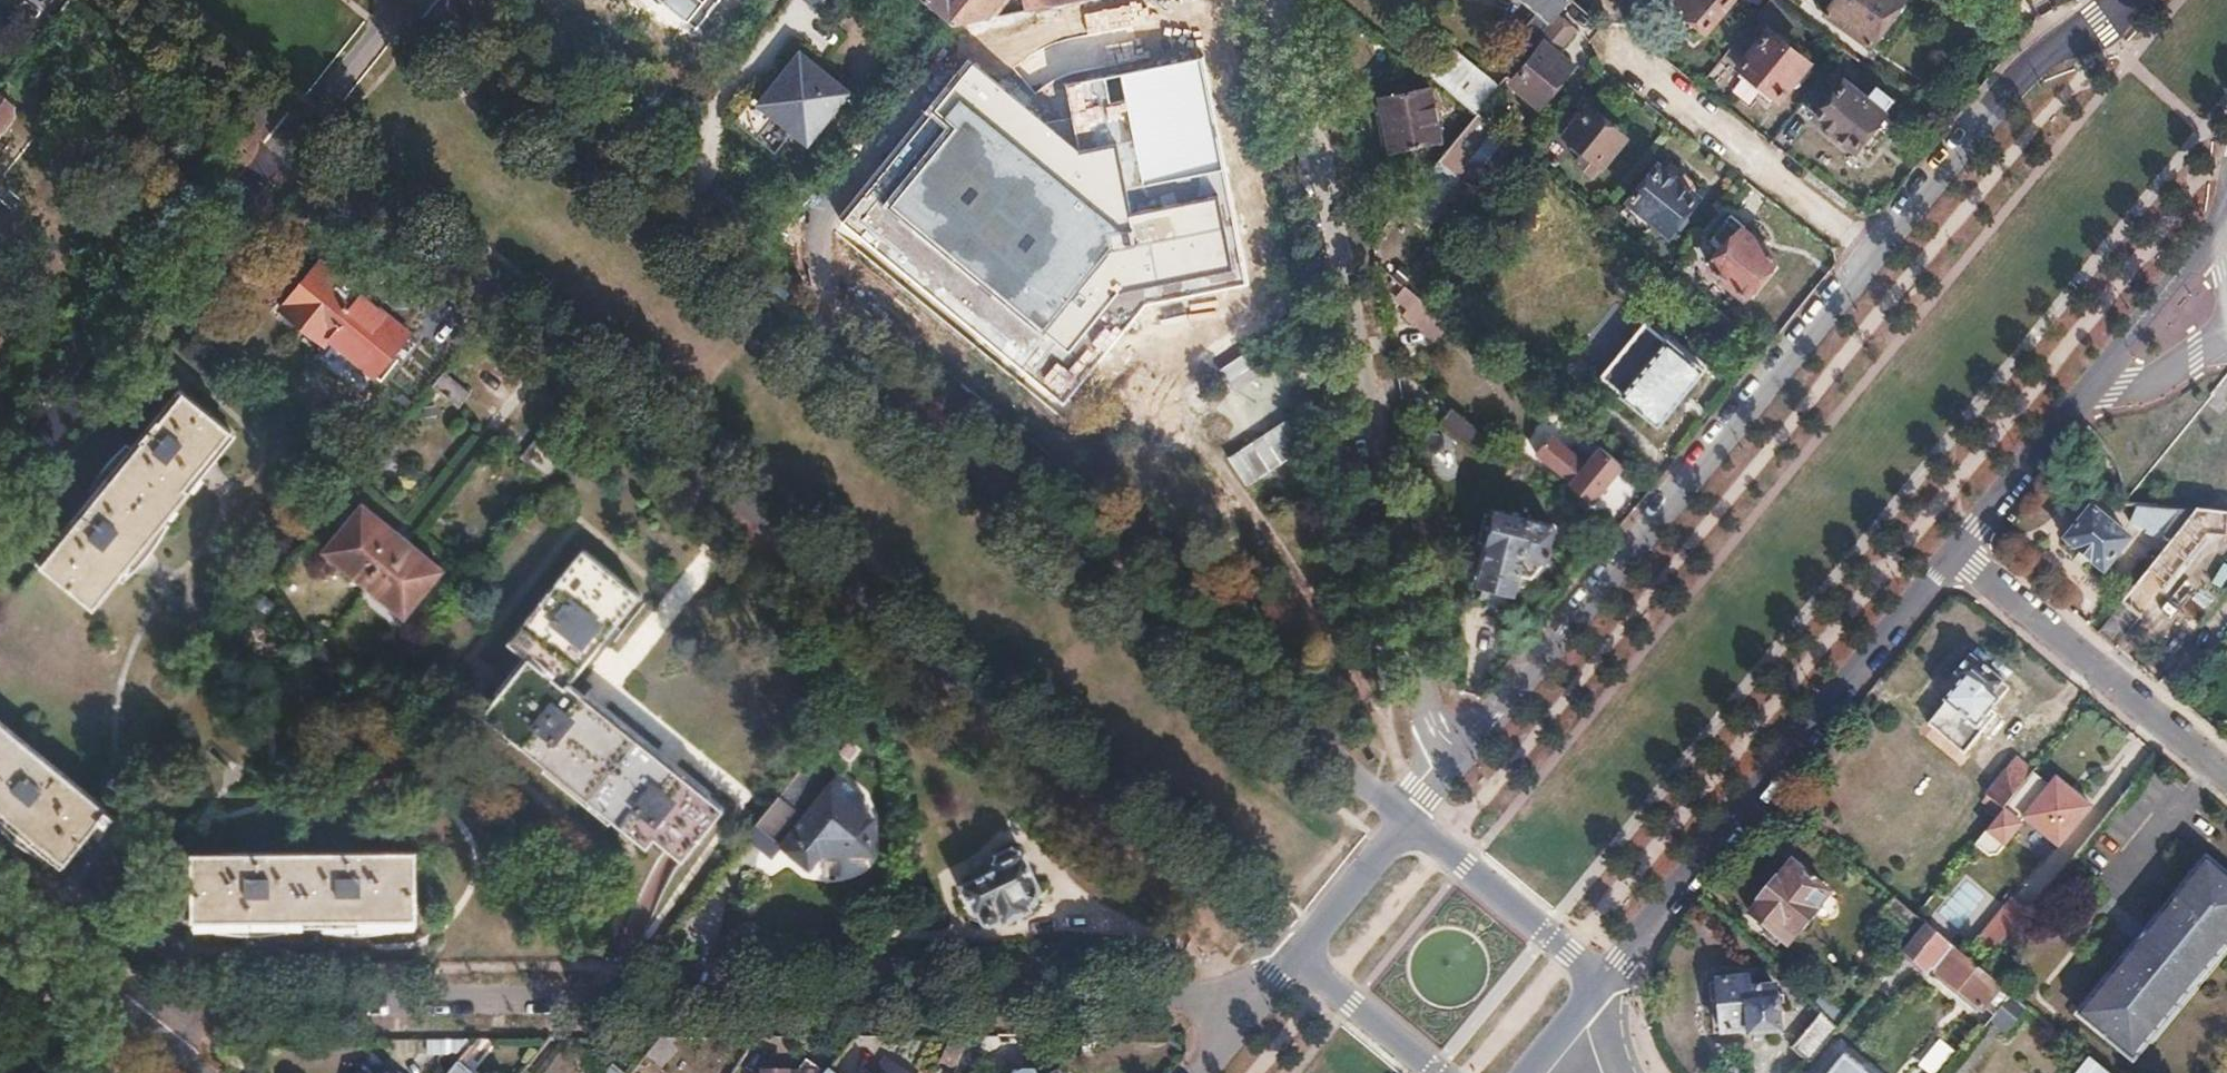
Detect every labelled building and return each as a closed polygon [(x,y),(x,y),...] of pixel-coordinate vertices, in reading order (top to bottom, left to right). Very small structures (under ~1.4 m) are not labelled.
[(696,26),(718,0),(664,0),(696,26)] [(952,24),(981,19),(984,18),(999,0),(922,0),(952,24)] [(1025,10),(1069,2),(1079,0),(1024,0),(1025,10)] [(1536,10),(1509,43),(1523,54),(1568,0),(1524,0),(1536,10)] [(1689,8),(1685,13),(1687,13),(1680,23),(1695,35),(1703,26),(1704,27),(1725,0),(1680,0),(1689,8)] [(1822,14),(1868,47),(1903,0),(1826,0),(1825,2),(1827,8),(1822,14)] [(984,18),(981,19),(984,38),(1072,21),(1069,2),(1025,10),(984,18)] [(946,24),(936,37),(950,49),(960,36),(946,24)] [(1552,30),(1508,82),(1536,105),(1567,68),(1549,53),(1562,38),(1552,30)] [(1767,33),(1740,66),(1745,70),(1740,77),(1768,100),(1774,93),(1778,97),(1805,64),(1767,33)] [(775,156),(788,139),(803,151),(849,95),(795,54),(758,102),(752,97),(733,123),(775,156)] [(1205,56),(1067,84),(1080,150),(973,63),(842,220),(1063,402),(1147,303),(1245,283),(1205,56)] [(1441,58),(1429,72),(1476,111),(1492,91),(1483,84),(1478,89),(1441,58)] [(1823,77),(1802,102),(1818,115),(1816,118),(1853,149),(1894,100),(1877,86),(1865,99),(1845,83),(1838,90),(1823,77)] [(1429,86),(1379,96),(1389,151),(1439,142),(1429,86)] [(14,113),(10,109),(13,106),(0,95),(0,130),(14,113)] [(1588,108),(1564,137),(1598,167),(1623,138),(1588,108)] [(1476,111),(1402,200),(1422,216),(1458,173),(1455,170),(1468,154),(1486,156),(1504,134),(1476,111)] [(1657,166),(1629,201),(1665,232),(1694,198),(1689,193),(1696,185),(1668,162),(1661,170),(1657,166)] [(1730,212),(1708,238),(1722,250),(1708,265),(1741,292),(1745,288),(1750,293),(1775,264),(1770,260),(1773,256),(1741,228),(1744,225),(1730,212)] [(319,263),(279,310),(322,346),(327,341),(348,316),(343,312),(358,293),(319,263)] [(1448,323),(1403,285),(1393,297),(1406,308),(1402,313),(1434,340),(1448,323)] [(348,316),(327,341),(371,377),(408,334),(358,293),(343,312),(348,316)] [(1719,311),(1712,321),(1727,334),(1735,324),(1719,311)] [(1644,325),(1601,376),(1622,392),(1620,394),(1657,425),(1702,371),(1666,340),(1664,342),(1644,325)] [(442,372),(431,385),(457,406),(469,393),(442,372)] [(178,390),(37,562),(94,607),(190,491),(184,486),(229,432),(178,390)] [(1450,409),(1437,425),(1474,456),(1485,442),(1477,435),(1479,433),(1450,409)] [(543,430),(520,458),(547,480),(569,452),(543,430)] [(1529,457),(1552,476),(1588,507),(1622,467),(1586,437),(1569,456),(1546,437),(1529,457)] [(2141,504),(2131,519),(2148,528),(2146,530),(2161,538),(2163,535),(2165,537),(2184,508),(2141,504)] [(362,507),(323,552),(402,617),(440,572),(362,507)] [(2093,508),(2066,540),(2103,571),(2130,539),(2093,508)] [(2098,630),(2116,644),(2207,532),(2226,534),(2226,512),(2199,509),(2098,630)] [(1489,545),(1479,582),(1511,591),(1513,584),(1520,586),(1523,573),(1532,575),(1544,560),(1554,527),(1494,512),(1486,540),(1489,545)] [(528,660),(483,715),(648,846),(656,837),(684,860),(725,808),(570,684),(641,596),(583,550),(508,643),(528,660)] [(1962,680),(1927,723),(1964,754),(1997,714),(1992,709),(2009,688),(1972,657),(1956,675),(1962,680)] [(62,867),(108,809),(0,722),(0,817),(62,867)] [(2050,784),(2033,771),(2016,791),(1986,829),(1975,842),(1988,854),(2000,848),(2021,822),(2020,821),(2023,816),(2059,846),(2092,806),(2056,776),(2050,784)] [(757,821),(744,837),(772,860),(782,847),(786,842),(794,849),(790,853),(787,857),(805,873),(821,854),(843,855),(850,861),(863,861),(869,853),(869,820),(858,820),(859,796),(835,777),(802,817),(777,796),(757,821)] [(2000,778),(1970,816),(1983,826),(1986,829),(2016,791),(2000,778)] [(786,842),(782,847),(790,853),(794,849),(786,842)] [(998,866),(962,883),(975,911),(980,909),(986,923),(999,917),(998,915),(1001,914),(1004,921),(1030,908),(1028,903),(1033,901),(1039,886),(1024,854),(1022,856),(1019,849),(1012,845),(997,852),(995,860),(998,866)] [(417,851),(193,853),(194,925),(417,924),(417,851)] [(2080,1012),(2132,1056),(2226,942),(2226,877),(2207,860),(2080,1012)] [(1793,861),(1750,914),(1785,943),(1828,889),(1793,861)] [(1973,943),(1989,957),(2028,909),(2012,896),(1973,943)] [(1895,897),(1882,914),(1914,940),(1927,924),(1916,915),(1895,897)] [(1914,940),(1905,951),(1927,969),(1930,966),(1982,1008),(2001,984),(1980,967),(1927,924),(1914,940)] [(1746,979),(1717,983),(1722,1036),(1750,1033),(1751,1037),(1781,1035),(1776,986),(1747,990),(1746,979)] [(2012,994),(1993,1017),(2008,1030),(2027,1006),(2012,994)] [(1822,995),(1813,1005),(1820,1012),(1839,1030),(1848,1020),(1822,995)] [(1820,1012),(1791,1048),(1811,1065),(1839,1030),(1820,1012)] [(950,1040),(939,1063),(952,1069),(963,1046),(950,1040)] [(656,1041),(645,1055),(659,1067),(671,1053),(656,1041)] [(954,1072),(978,1072),(985,1057),(965,1047),(954,1072)] [(826,1071),(807,1055),(793,1071),(758,1071),(758,1072),(825,1072),(826,1071)] [(1832,1072),(1866,1072),(1845,1056),(1832,1072)] [(475,1070),(461,1057),(448,1072),(472,1072),(475,1070)] [(2076,1072),(2109,1072),(2089,1057),(2076,1072)]
